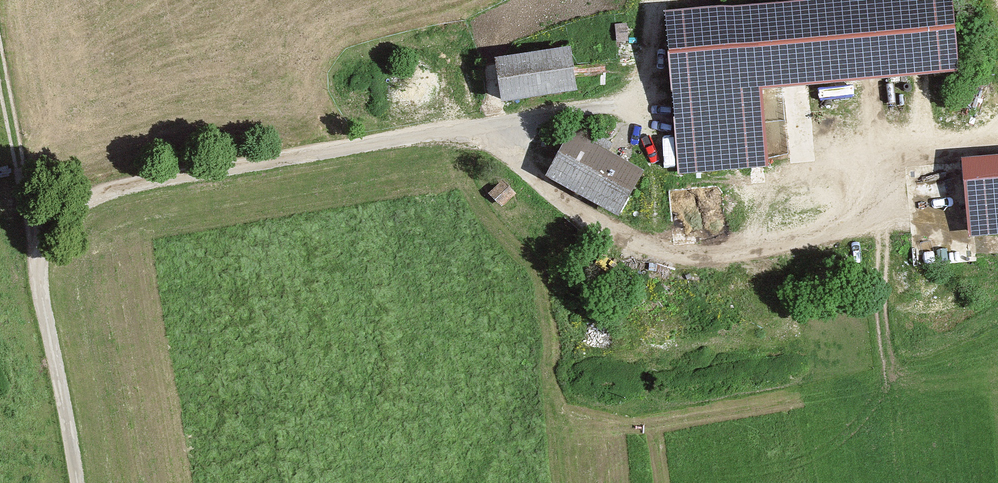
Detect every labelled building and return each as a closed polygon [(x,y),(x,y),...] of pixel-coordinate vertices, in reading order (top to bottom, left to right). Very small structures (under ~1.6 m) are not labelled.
[(677,171),(769,165),(764,85),(952,73),(947,0),(753,0),(666,6),(677,171)] [(565,46),(486,57),(493,107),(572,96),(565,46)] [(647,186),(566,136),(545,170),(626,219),(647,186)]
